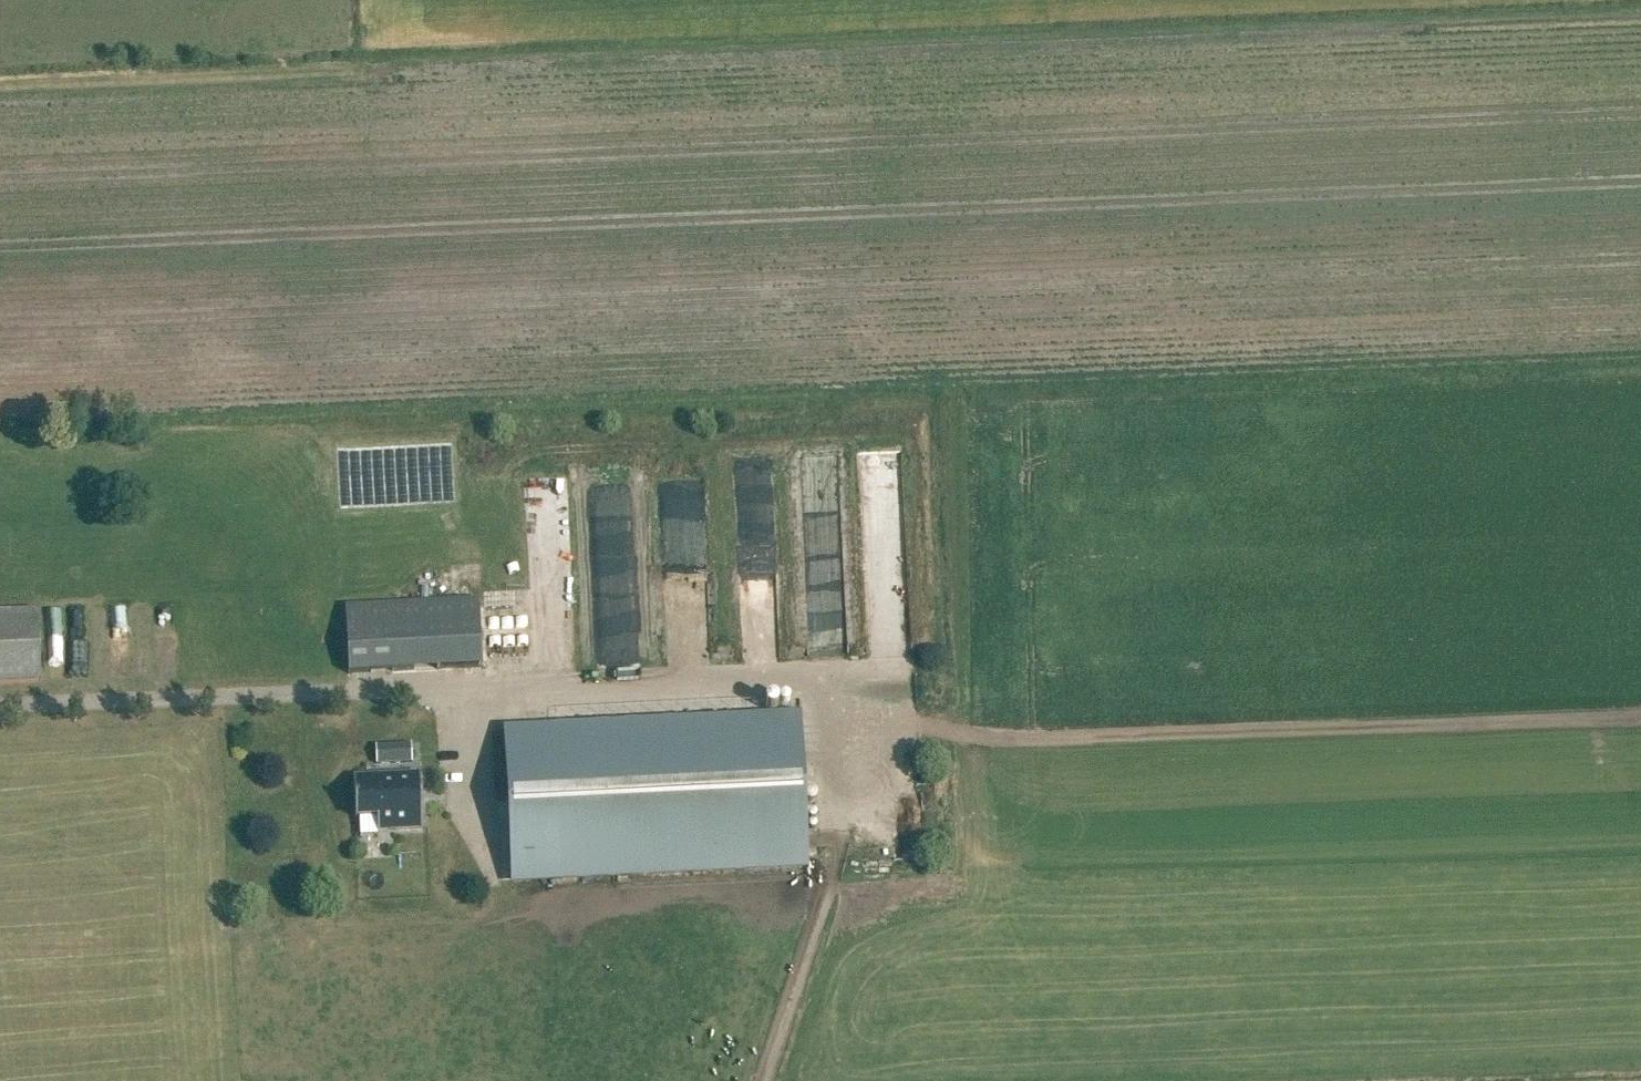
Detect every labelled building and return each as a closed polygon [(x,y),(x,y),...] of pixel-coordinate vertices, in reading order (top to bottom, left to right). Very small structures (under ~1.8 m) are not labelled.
[(478,600),(345,607),(347,675),(370,674),(370,673),(481,667),(478,600)] [(0,614),(0,685),(41,683),(38,612),(0,614)] [(506,733),(513,884),(803,869),(795,719),(506,733)] [(405,743),(368,745),(369,765),(406,763),(405,743)] [(422,829),(419,776),(353,780),(355,819),(377,818),(377,832),(422,829)]
